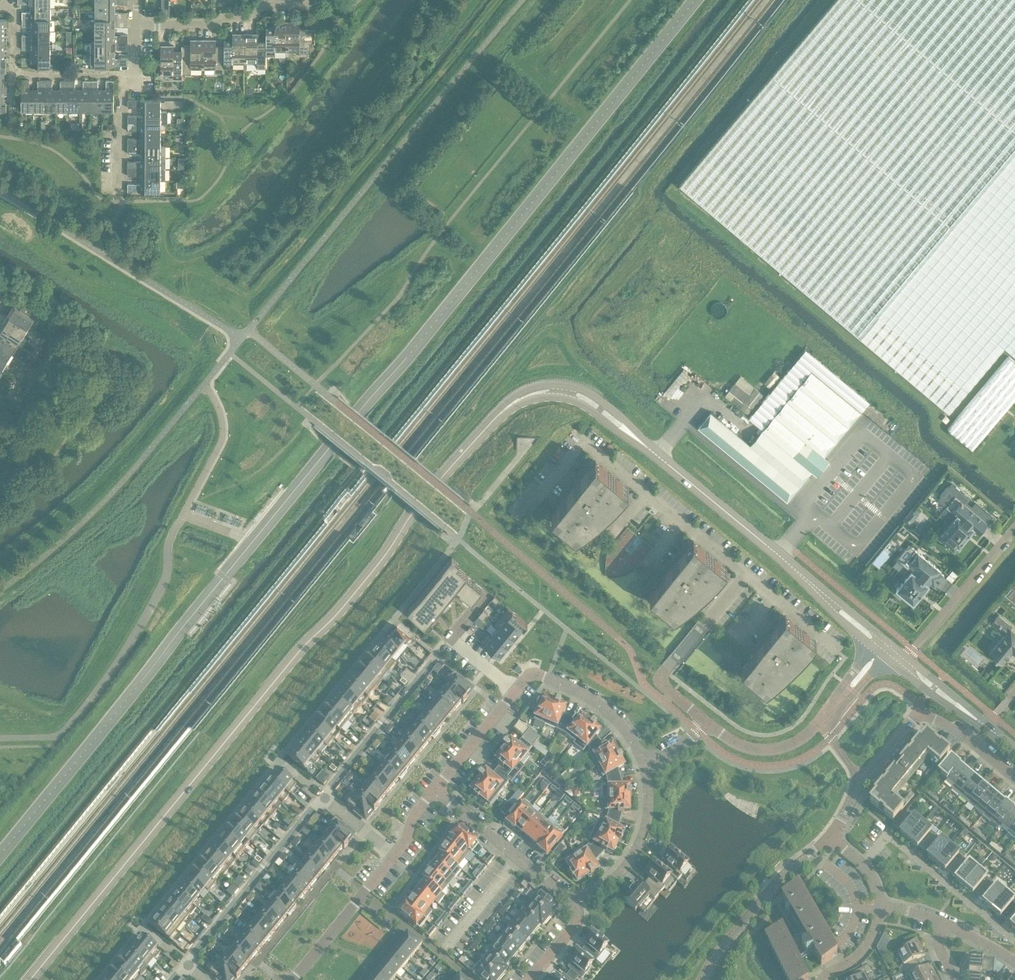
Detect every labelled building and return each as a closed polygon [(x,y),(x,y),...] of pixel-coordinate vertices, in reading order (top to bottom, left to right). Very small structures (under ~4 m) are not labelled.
[(679,186),(948,413),(1004,347),(1014,356),(1014,0),(835,0),(679,186)] [(22,19),(50,19),(50,8),(32,8),(32,12),(22,11),(22,19)] [(114,8),(95,8),(95,19),(128,19),(128,12),(114,12),(114,8)] [(32,30),(50,31),(50,19),(22,19),(22,26),(32,26),(32,30)] [(128,19),(95,19),(95,31),(114,31),(114,27),(128,27),(128,19)] [(275,28),(266,28),(266,68),(266,55),(275,56),(275,51),(287,51),(287,22),(275,21),(275,28)] [(287,22),(287,51),(299,50),(300,56),(308,56),(308,42),(315,42),(315,28),(300,28),(300,22),(287,22)] [(258,33),(245,33),(245,62),(257,62),(257,68),(266,68),(266,28),(266,39),(258,39),(258,33)] [(50,31),(32,30),(32,35),(22,35),(22,42),(50,42),(50,31)] [(114,31),(95,31),(95,42),(128,42),(128,35),(114,35),(114,31)] [(224,40),(224,74),(224,68),(233,68),(233,62),(245,62),(245,33),(233,33),(233,40),(224,40)] [(182,45),(182,79),(182,73),(191,73),(191,68),(203,68),(203,39),(195,39),(190,39),(190,45),(182,45)] [(203,39),(203,68),(216,68),(216,74),(224,74),(224,40),(224,45),(222,45),(216,45),(216,39),(203,39)] [(32,53),(50,53),(50,42),(22,42),(22,49),(32,49),(32,53)] [(90,42),(90,53),(114,54),(114,49),(128,49),(128,42),(95,42),(90,42)] [(182,79),(182,45),(182,51),(176,51),(174,51),(174,45),(161,45),(161,74),(173,74),(173,79),(182,79)] [(50,53),(32,53),(32,57),(22,57),(22,65),(50,65),(50,53)] [(114,54),(90,53),(90,65),(128,65),(128,58),(114,58),(114,54)] [(22,109),(34,109),(34,91),(30,91),(30,80),(22,80),(22,109)] [(45,109),(45,80),(38,80),(38,91),(34,91),(34,109),(45,109)] [(57,109),(57,90),(53,90),(53,80),(45,80),(45,109),(57,109)] [(60,90),(57,90),(57,109),(68,109),(68,80),(60,80),(60,90)] [(76,80),(68,80),(68,109),(80,109),(80,91),(76,91),(76,80)] [(91,109),(91,80),(83,80),(83,91),(80,91),(80,109),(91,109)] [(99,80),(91,80),(91,109),(102,109),(102,91),(99,91),(99,80)] [(106,91),(102,91),(102,109),(114,109),(114,80),(106,80),(106,91)] [(143,107),(143,111),(161,111),(161,99),(128,99),(128,107),(143,107)] [(128,115),(128,123),(161,123),(168,123),(168,111),(161,111),(143,111),(143,115),(128,115)] [(143,134),(161,134),(161,123),(128,123),(128,130),(143,130),(143,134)] [(161,134),(143,134),(143,138),(128,138),(128,145),(161,146),(161,134)] [(143,153),(143,157),(161,157),(166,157),(166,146),(161,146),(128,145),(128,153),(143,153)] [(128,161),(128,168),(161,168),(161,157),(143,157),(143,161),(128,161)] [(143,176),(143,179),(161,179),(165,179),(165,168),(161,168),(128,168),(128,176),(143,176)] [(161,192),(161,179),(143,179),(143,183),(128,183),(128,191),(161,192)] [(9,316),(27,327),(33,317),(15,306),(9,316)] [(27,327),(9,316),(4,324),(22,336),(27,327)] [(4,324),(0,331),(0,333),(17,344),(22,336),(4,324)] [(0,333),(0,346),(11,352),(17,344),(0,333)] [(0,346),(0,357),(6,361),(11,352),(0,346)] [(1009,356),(948,429),(973,450),(1014,401),(1014,361),(1009,356)] [(710,411),(698,427),(787,501),(812,471),(815,474),(827,458),(824,456),(861,411),(811,370),(750,444),(710,411)] [(774,371),(765,381),(771,386),(780,376),(774,371)] [(735,382),(725,395),(748,414),(758,401),(757,400),(735,382)] [(555,510),(551,514),(576,534),(586,527),(590,524),(596,519),(604,513),(606,511),(613,504),(621,496),(629,487),(606,468),(595,460),(574,486),(556,509),(555,510)] [(954,550),(957,547),(958,546),(959,546),(973,529),(978,534),(988,522),(955,495),(946,506),(956,514),(938,537),(954,550)] [(913,508),(903,521),(908,525),(918,513),(913,508)] [(693,540),(672,567),(649,594),(674,614),(684,608),(694,600),(702,593),(712,584),(719,576),(727,568),(693,540)] [(939,571),(940,570),(910,544),(907,548),(906,547),(896,558),(911,570),(896,589),(897,590),(912,602),(913,603),(914,602),(919,596),(923,592),(923,591),(927,586),(928,586),(929,585),(929,584),(930,583),(934,586),(944,575),(939,571)] [(408,610),(409,611),(423,623),(425,625),(455,589),(463,596),(470,601),(472,602),(482,590),(465,576),(467,574),(457,565),(450,559),(449,559),(408,609),(408,610)] [(1005,595),(1014,604),(1014,582),(1005,595)] [(508,607),(501,615),(520,631),(527,622),(526,622),(512,610),(508,607)] [(1002,618),(997,614),(990,623),(1004,634),(989,652),(997,659),(996,660),(999,662),(1000,661),(1001,663),(1008,654),(1012,657),(1011,658),(1014,662),(1014,631),(1011,627),(1012,626),(1002,618)] [(501,615),(494,624),(498,627),(513,639),(520,631),(501,615)] [(809,649),(810,648),(817,641),(785,615),(741,669),(766,689),(775,682),(785,674),(793,666),(801,658),(809,649)] [(979,621),(983,624),(988,617),(985,615),(979,621)] [(397,626),(390,634),(408,650),(415,641),(410,637),(397,626)] [(492,635),(491,635),(506,648),(513,639),(498,627),(492,635)] [(488,632),(480,641),(484,644),(499,656),(506,648),(491,635),(492,635),(488,632)] [(390,634),(383,643),(401,658),(408,650),(390,634)] [(383,643),(377,650),(395,665),(401,658),(383,643)] [(377,650),(371,658),(389,673),(395,665),(377,650)] [(370,657),(363,666),(382,682),(389,673),(371,658),(370,657)] [(363,666),(356,675),(375,690),(382,682),(363,666)] [(473,689),(455,674),(448,682),(466,697),(473,689)] [(356,675),(350,683),(368,698),(375,690),(356,675)] [(466,697),(448,682),(447,683),(450,686),(444,693),(459,705),(461,702),(463,704),(467,699),(466,697)] [(350,683),(343,692),(361,707),(368,698),(350,683)] [(343,692),(336,700),(355,715),(361,707),(343,692)] [(459,705),(444,693),(438,701),(435,698),(434,698),(453,713),(459,705)] [(389,696),(384,702),(388,706),(393,700),(389,696)] [(434,698),(428,706),(446,721),(453,713),(434,698)] [(545,725),(555,701),(556,700),(555,700),(554,702),(551,701),(544,698),(542,701),(540,700),(539,702),(539,701),(537,705),(536,708),(538,710),(534,720),(545,725)] [(336,700),(330,708),(348,723),(355,715),(336,700)] [(555,701),(545,725),(556,729),(561,732),(568,717),(562,713),(563,713),(562,713),(565,707),(560,705),(561,703),(557,702),(555,701)] [(440,729),(446,721),(428,706),(421,715),(441,731),(442,730),(440,729)] [(329,707),(322,716),(341,732),(348,723),(330,708),(329,707)] [(375,712),(369,718),(375,723),(380,717),(375,712)] [(434,739),(441,731),(421,715),(414,723),(434,739)] [(322,716),(314,725),(315,726),(334,741),(341,732),(322,716)] [(574,744),(592,722),(593,721),(592,721),(590,723),(581,716),(579,719),(577,717),(576,718),(574,720),(568,717),(561,732),(566,735),(575,742),(573,744),(574,744)] [(588,751),(600,741),(595,736),(600,730),(595,727),(597,726),(594,723),(592,722),(574,744),(583,752),(586,747),(588,751)] [(434,739),(414,723),(408,731),(426,746),(432,739),(433,740),(434,739)] [(315,726),(309,733),(328,748),(334,741),(315,726)] [(533,746),(540,738),(529,729),(523,737),(533,746)] [(419,754),(426,746),(408,731),(401,739),(419,754)] [(309,733),(303,741),(321,756),(328,748),(309,733)] [(902,765),(896,772),(894,770),(874,793),(875,794),(870,802),(893,821),(903,809),(891,799),(927,755),(939,765),(949,753),(940,745),(940,746),(935,742),(935,741),(926,734),(920,741),(919,740),(900,763),(902,765)] [(533,746),(523,737),(516,745),(511,741),(507,745),(506,743),(503,746),(502,748),(520,762),(533,746)] [(394,747),(412,762),(419,754),(401,739),(400,740),(404,742),(398,749),(395,747),(394,747)] [(303,741),(296,749),(315,764),(321,756),(303,741)] [(597,767),(606,762),(620,755),(621,754),(620,753),(618,755),(616,752),(612,745),(609,747),(608,744),(606,745),(604,746),(600,741),(588,751),(597,767)] [(412,762),(394,747),(387,756),(407,772),(408,771),(407,769),(412,762)] [(496,770),(509,781),(511,782),(524,767),(520,763),(520,762),(502,748),(501,747),(501,748),(503,750),(501,752),(496,759),(499,761),(497,763),(498,764),(500,766),(496,770)] [(296,749),(289,757),(308,772),(315,764),(296,749)] [(620,755),(606,762),(597,767),(603,777),(606,775),(607,781),(620,778),(618,769),(624,765),(621,761),(623,760),(621,756),(620,755)] [(381,764),(401,780),(407,772),(387,756),(381,764)] [(951,758),(938,772),(947,779),(959,765),(951,758)] [(401,780),(381,764),(374,772),(392,787),(399,779),(400,781),(401,780)] [(959,765),(947,779),(954,786),(966,772),(959,766),(959,765)] [(925,775),(928,778),(936,769),(933,766),(925,775)] [(509,781),(496,770),(491,776),(486,771),(483,775),(481,774),(479,777),(477,779),(498,795),(509,781)] [(278,771),(272,779),(290,794),(296,786),(278,771)] [(367,780),(386,795),(392,787),(374,772),(377,775),(371,782),(368,779),(367,780)] [(954,786),(952,789),(959,796),(962,792),(974,779),(966,772),(954,786)] [(561,776),(553,782),(560,787),(566,784),(561,776)] [(498,795),(477,779),(477,778),(476,779),(478,781),(476,783),(471,789),(474,792),(472,794),(474,795),(473,795),(477,798),(480,800),(482,798),(490,805),(498,795)] [(620,778),(607,781),(609,787),(602,787),(602,798),(606,798),(631,798),(631,796),(631,792),(629,792),(629,787),(623,787),(620,778)] [(272,779),(265,787),(283,803),(290,794),(272,779)] [(544,779),(541,784),(541,791),(544,793),(551,784),(544,779)] [(962,792),(959,796),(967,802),(982,785),(974,779),(962,792)] [(386,795),(367,780),(361,788),(379,803),(386,795)] [(982,785),(967,802),(975,809),(989,792),(982,785)] [(265,787),(258,795),(277,810),(283,803),(265,787)] [(379,803),(361,788),(354,796),(372,811),(373,811),(374,812),(378,807),(377,806),(379,803)] [(926,793),(932,798),(935,794),(929,789),(926,793)] [(906,805),(914,795),(911,792),(903,802),(906,805)] [(989,792),(975,809),(983,815),(997,798),(989,792)] [(258,795),(251,804),(270,819),(277,810),(258,795)] [(372,811),(354,796),(347,805),(365,820),(372,811)] [(631,798),(606,798),(602,798),(602,799),(605,799),(605,810),(609,810),(607,816),(620,819),(622,813),(624,813),(626,813),(625,810),(629,810),(629,802),(629,799),(632,799),(632,798),(631,798)] [(997,798),(983,815),(991,822),(1006,804),(1005,803),(1005,804),(997,798)] [(510,818),(506,821),(515,829),(516,827),(532,808),(532,807),(524,800),(516,810),(509,818),(510,818)] [(508,802),(500,812),(506,816),(514,806),(508,802)] [(251,804),(245,811),(264,826),(270,819),(251,804)] [(1006,804),(991,822),(998,829),(1001,825),(1002,824),(1014,810),(1006,804)] [(524,834),(539,814),(532,808),(516,827),(524,834)] [(1001,825),(1009,831),(1009,832),(1014,825),(1014,813),(1014,812),(1014,811),(1014,810),(1002,824),(1001,825)] [(245,811),(239,819),(258,834),(264,826),(245,811)] [(908,840),(922,824),(908,812),(895,828),(900,832),(900,833),(908,840)] [(531,840),(547,821),(539,814),(524,834),(531,840)] [(606,835),(620,843),(621,841),(623,837),(621,836),(624,832),(618,829),(620,819),(607,816),(606,822),(600,819),(595,829),(606,835)] [(238,818),(231,827),(250,842),(258,834),(239,819),(238,818)] [(354,834),(336,819),(329,827),(347,842),(354,834)] [(555,828),(547,821),(531,840),(539,846),(539,847),(553,830),(555,828)] [(922,824),(908,840),(917,848),(918,847),(923,851),(939,832),(930,825),(928,829),(922,824)] [(231,827),(224,836),(225,836),(243,851),(250,842),(231,827)] [(347,843),(347,842),(329,827),(322,835),(341,850),(343,848),(344,849),(348,844),(347,843)] [(472,853),(479,844),(469,836),(461,830),(458,827),(451,835),(472,853)] [(620,843),(606,835),(595,829),(589,839),(595,843),(591,846),(601,856),(605,851),(607,852),(608,853),(609,850),(613,852),(617,845),(618,842),(621,844),(621,843),(620,843)] [(539,847),(539,846),(538,847),(547,854),(550,850),(550,851),(556,843),(561,837),(553,830),(539,847)] [(936,864),(950,847),(944,842),(947,839),(939,832),(923,851),(928,855),(927,856),(936,864)] [(987,838),(982,833),(979,837),(984,842),(987,838)] [(334,858),(341,850),(322,835),(321,837),(324,839),(319,846),(334,858)] [(465,860),(471,852),(472,853),(451,835),(451,836),(452,837),(446,844),(465,860)] [(225,836),(218,844),(237,859),(243,851),(225,836)] [(218,844),(211,853),(230,868),(237,859),(218,844)] [(439,852),(461,870),(462,870),(459,867),(465,860),(446,844),(439,852)] [(566,848),(561,844),(552,854),(558,858),(566,848)] [(951,874),(964,859),(966,855),(953,844),(950,847),(936,864),(945,871),(945,870),(951,874)] [(601,856),(591,846),(589,845),(575,854),(589,876),(594,873),(593,871),(597,868),(594,863),(601,856)] [(327,866),(334,858),(319,846),(312,854),(327,866)] [(664,871),(670,876),(677,882),(683,875),(680,873),(689,863),(684,860),(685,858),(679,853),(678,855),(671,849),(666,856),(667,858),(664,861),(669,865),(664,870),(664,871)] [(461,870),(439,852),(439,853),(442,855),(436,863),(455,878),(461,870)] [(211,853),(205,861),(223,876),(230,868),(211,853)] [(312,854),(306,862),(303,859),(321,874),(327,866),(312,854)] [(589,876),(575,854),(565,861),(571,870),(568,872),(570,875),(572,878),(573,878),(573,879),(576,878),(578,881),(585,876),(585,877),(587,875),(589,877),(589,876)] [(1004,858),(1010,863),(1013,859),(1007,854),(1004,858)] [(314,882),(321,874),(303,859),(296,867),(314,882)] [(964,859),(951,874),(956,878),(955,879),(964,887),(977,870),(964,859)] [(204,860),(197,869),(216,885),(223,876),(205,861),(204,860)] [(670,876),(664,871),(664,870),(654,861),(648,868),(650,870),(647,873),(651,877),(646,883),(660,894),(665,887),(663,885),(670,876)] [(455,878),(436,863),(429,870),(448,886),(449,886),(445,883),(451,875),(454,878),(455,878)] [(314,882),(296,867),(289,876),(308,891),(314,882)] [(197,869),(189,878),(190,878),(209,893),(216,885),(197,869)] [(448,886),(429,870),(423,878),(445,896),(442,894),(448,886)] [(977,870),(964,887),(972,894),(973,893),(978,897),(991,882),(977,870)] [(308,891),(289,876),(292,879),(286,886),(301,899),(308,891)] [(190,878),(184,886),(203,901),(209,893),(190,878)] [(445,896),(423,878),(423,879),(425,881),(419,889),(438,904),(445,896)] [(991,910),(1005,893),(991,882),(978,897),(983,901),(983,902),(991,910)] [(654,900),(660,894),(646,883),(641,889),(638,886),(634,890),(633,890),(629,894),(630,895),(625,902),(635,910),(638,907),(639,909),(650,896),(654,900)] [(184,886),(178,894),(196,909),(203,901),(184,886)] [(301,899),(286,886),(279,894),(296,908),(297,907),(295,906),(301,899)] [(413,897),(432,912),(428,909),(434,902),(438,905),(438,904),(419,889),(413,897)] [(821,965),(837,956),(798,889),(782,898),(808,943),(801,947),(806,955),(813,951),(821,965)] [(530,902),(550,918),(555,913),(554,912),(556,908),(541,896),(537,892),(530,902)] [(991,910),(1000,917),(1001,916),(1006,920),(1014,909),(1014,901),(1005,893),(991,910)] [(178,894),(171,901),(190,917),(196,909),(178,894)] [(296,908),(279,894),(273,902),(289,916),(296,908)] [(432,912),(413,897),(407,904),(406,903),(405,903),(426,921),(427,920),(426,920),(432,912)] [(171,901),(165,909),(183,924),(190,917),(171,901)] [(263,908),(281,923),(287,916),(288,917),(289,916),(273,902),(266,910),(263,908)] [(522,910),(542,926),(544,923),(546,924),(550,918),(530,902),(522,910)] [(426,921),(405,903),(398,912),(402,915),(409,921),(410,921),(420,929),(426,921)] [(274,931),(281,923),(263,908),(256,916),(274,931)] [(165,909),(158,917),(177,932),(183,924),(165,909)] [(1006,920),(1011,925),(1010,925),(1014,929),(1014,909),(1006,920)] [(515,919),(534,934),(538,929),(537,928),(539,925),(542,927),(542,926),(522,910),(515,919)] [(268,939),(274,931),(256,916),(256,917),(259,919),(253,926),(252,925),(251,926),(268,939)] [(158,917),(152,926),(170,941),(177,932),(158,917)] [(508,928),(525,942),(528,939),(529,940),(534,934),(515,919),(508,928)] [(261,947),(268,939),(251,926),(245,933),(244,931),(243,932),(261,947)] [(501,937),(518,951),(520,952),(524,946),(523,945),(525,942),(508,928),(501,937)] [(808,979),(781,928),(765,936),(788,979),(808,979)] [(236,940),(255,955),(261,947),(243,932),(236,940)] [(415,953),(422,944),(408,933),(401,941),(415,953)] [(582,951),(596,962),(604,953),(603,952),(607,947),(591,933),(590,934),(589,933),(584,940),(585,940),(584,941),(588,944),(582,951)] [(142,937),(135,945),(154,961),(161,952),(142,937)] [(494,946),(512,961),(517,955),(516,954),(518,951),(501,937),(494,946)] [(900,966),(903,972),(916,966),(913,961),(925,955),(916,938),(907,943),(910,949),(898,954),(903,965),(900,966)] [(248,964),(255,955),(236,940),(230,948),(231,950),(248,964)] [(394,949),(409,961),(415,953),(401,941),(394,949)] [(135,945),(129,953),(147,968),(154,961),(135,945)] [(486,954),(506,970),(504,968),(506,965),(508,967),(512,961),(494,946),(486,954)] [(409,961),(394,949),(388,957),(402,969),(409,961)] [(223,957),(241,972),(248,964),(231,950),(226,956),(224,955),(223,957)] [(574,961),(568,968),(582,979),(589,969),(589,968),(593,963),(577,950),(576,950),(575,950),(570,956),(570,957),(570,958),(574,961)] [(129,953),(123,961),(141,976),(147,968),(129,953)] [(500,979),(505,975),(503,974),(506,970),(486,954),(479,963),(500,979)] [(239,974),(241,972),(223,957),(216,965),(235,979),(236,979),(237,979),(241,975),(239,974)] [(402,969),(388,957),(381,965),(396,976),(402,969)] [(992,974),(993,974),(994,959),(981,958),(981,959),(981,960),(969,959),(968,971),(967,971),(967,970),(966,979),(980,979),(981,972),(992,973),(992,974)] [(115,969),(129,979),(138,979),(141,976),(123,961),(122,960),(115,969)] [(476,976),(481,979),(500,979),(479,963),(472,972),(476,976)] [(235,979),(216,965),(210,973),(218,979),(234,979),(235,979)] [(384,979),(393,979),(396,976),(381,965),(375,973),(384,979)] [(865,975),(871,972),(868,966),(852,974),(852,975),(855,973),(858,978),(853,979),(868,979),(865,975)] [(903,972),(906,979),(909,977),(911,979),(928,979),(936,976),(933,971),(931,971),(928,967),(919,972),(916,966),(903,972)] [(108,978),(110,979),(129,979),(115,969),(108,978)]
